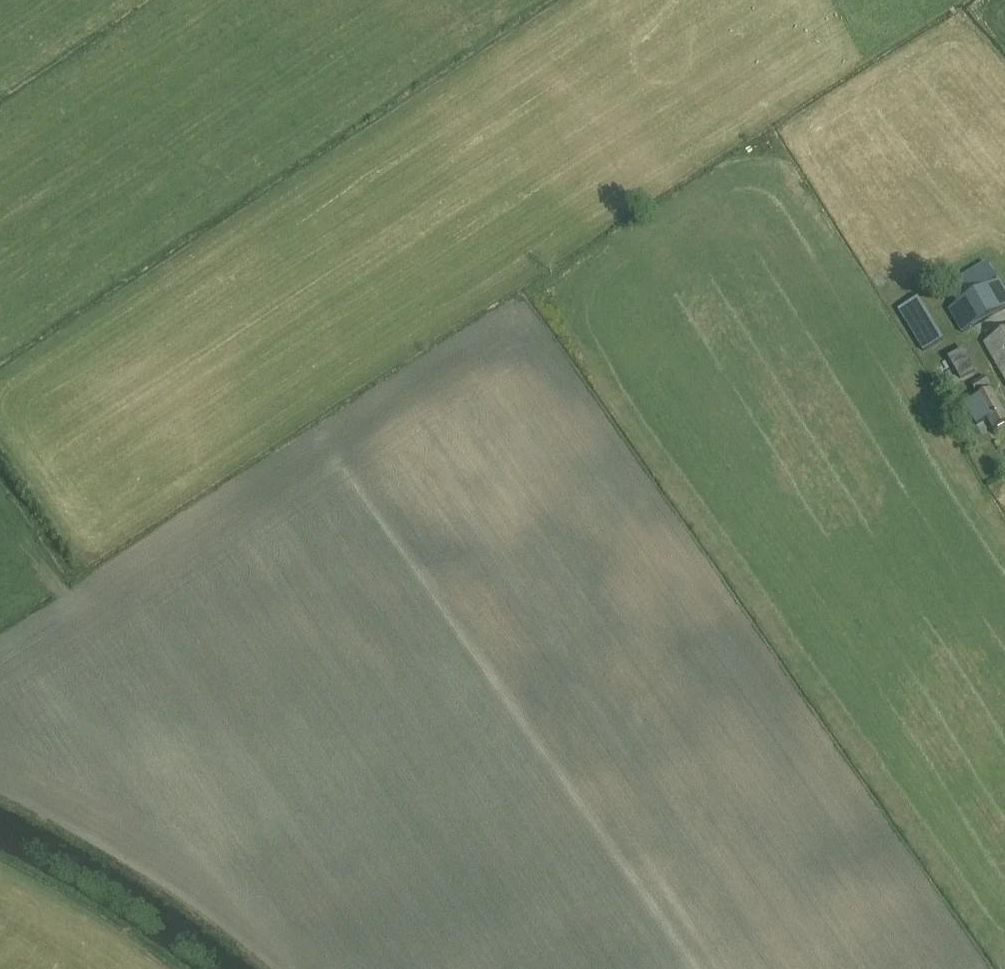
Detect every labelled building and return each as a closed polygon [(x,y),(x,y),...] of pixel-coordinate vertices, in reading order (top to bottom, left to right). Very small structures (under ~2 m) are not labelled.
[(1004,306),(1004,294),(995,277),(956,303),(948,307),(962,331),(1004,306)] [(924,308),(924,307),(918,296),(898,308),(905,320),(924,308)] [(986,342),(1004,375),(1004,332),(986,342)] [(968,381),(983,372),(969,349),(954,358),(968,381)] [(972,384),(978,394),(991,387),(984,376),(972,384)] [(991,387),(978,394),(965,401),(976,423),(987,418),(993,428),(1004,421),(1004,414),(991,387)]
